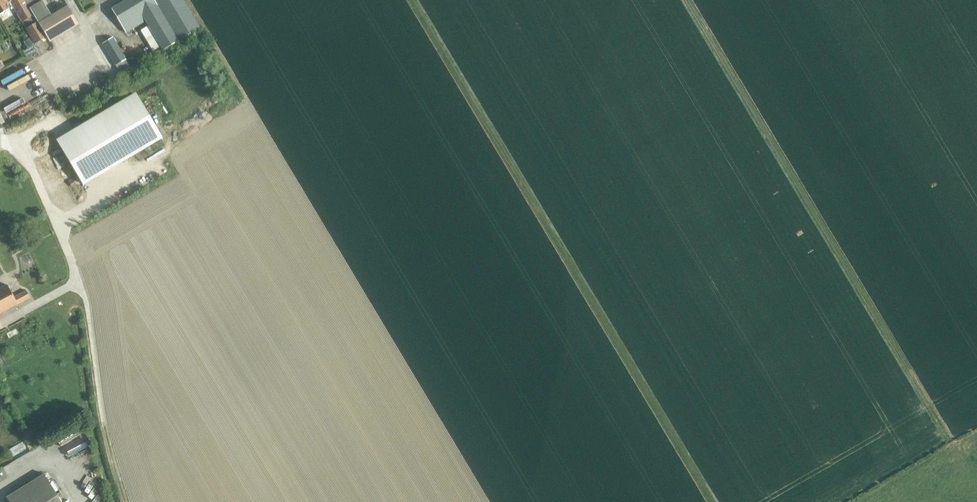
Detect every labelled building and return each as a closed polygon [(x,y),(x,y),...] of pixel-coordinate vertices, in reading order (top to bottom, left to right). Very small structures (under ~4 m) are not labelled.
[(25,28),(36,21),(23,0),(0,0),(0,15),(13,8),(25,28)] [(36,21),(46,38),(49,42),(78,25),(67,6),(51,15),(42,0),(23,0),(36,21)] [(110,10),(125,34),(145,22),(156,41),(160,47),(163,51),(199,29),(181,0),(126,0),(110,10)] [(36,21),(25,28),(32,40),(35,45),(42,40),(46,38),(36,21)] [(112,38),(109,40),(102,44),(120,75),(130,68),(112,38)] [(33,45),(27,48),(31,54),(36,51),(33,45)] [(136,95),(58,141),(61,147),(83,185),(126,159),(161,138),(161,137),(136,95)] [(29,298),(26,291),(14,298),(6,285),(0,289),(0,314),(29,298)] [(44,473),(6,497),(9,501),(62,501),(44,473)]
